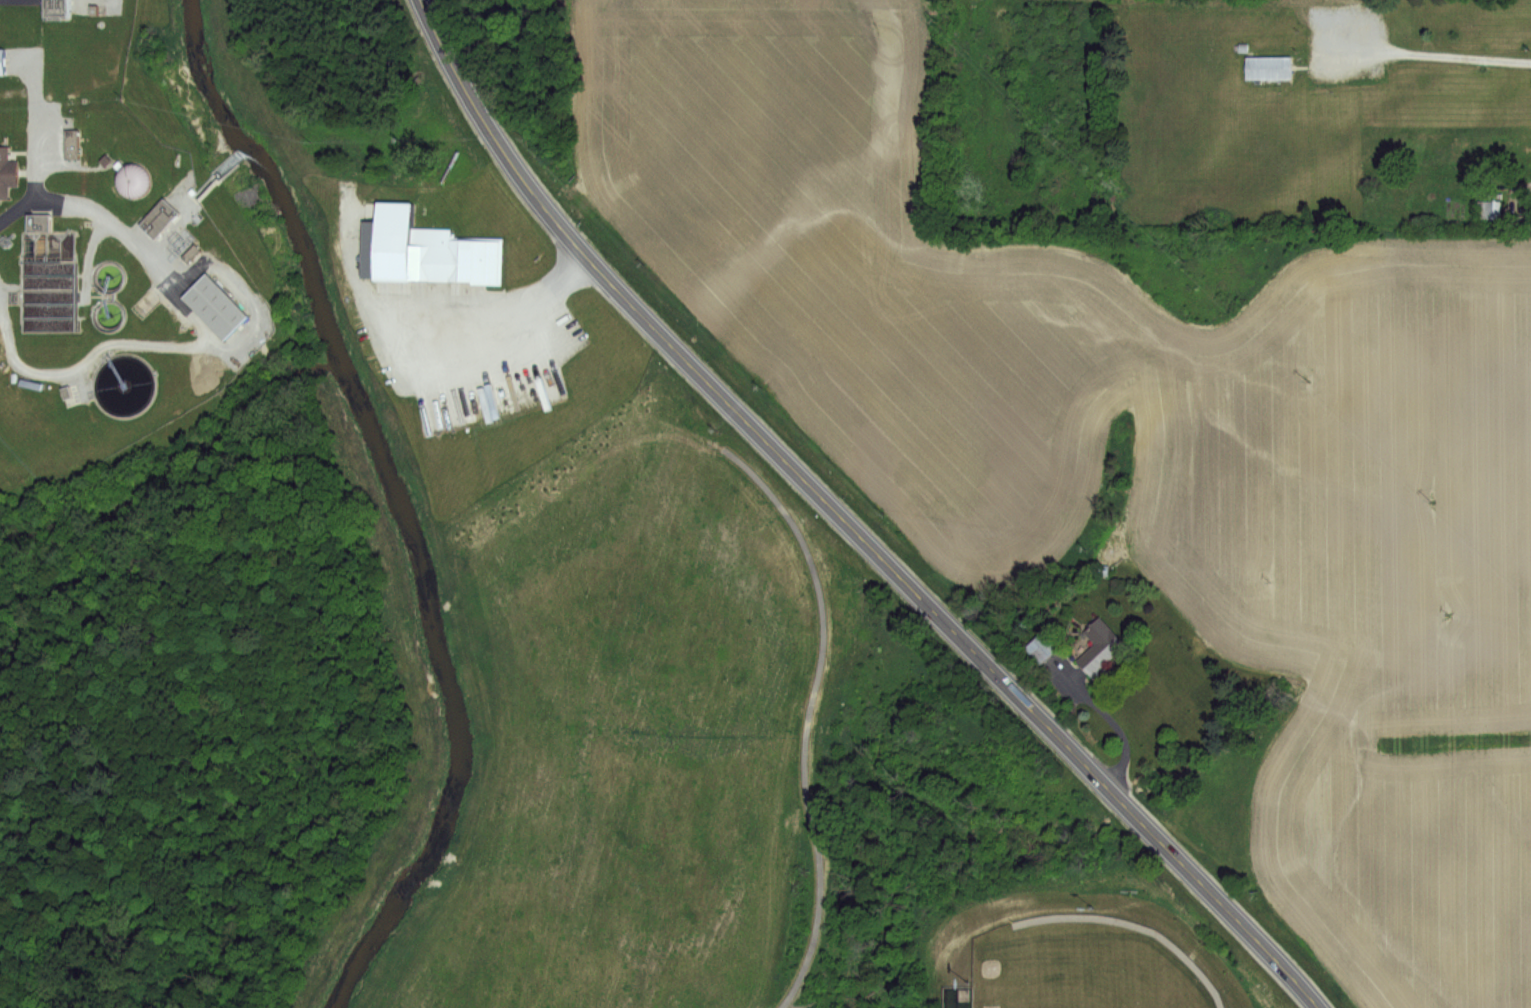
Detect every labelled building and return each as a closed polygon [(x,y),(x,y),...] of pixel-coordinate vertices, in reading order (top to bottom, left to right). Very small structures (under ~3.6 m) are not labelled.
[(1252,54),(1294,54),(1293,81),(1252,80),(1252,54)] [(6,199),(6,186),(16,186),(17,160),(7,160),(7,146),(0,146),(0,199),(6,199)] [(1475,220),(1497,220),(1497,201),(1475,201),(1475,220)] [(500,239),(451,237),(451,229),(406,229),(405,281),(499,283),(500,239)] [(176,296),(218,340),(243,316),(201,272),(176,296)] [(148,356),(95,358),(98,416),(151,414),(148,356)] [(1086,631),(1102,616),(1131,647),(1094,681),(1076,662),(1097,643),(1086,631)] [(1027,647),(1044,632),(1059,650),(1042,665),(1027,647)]
